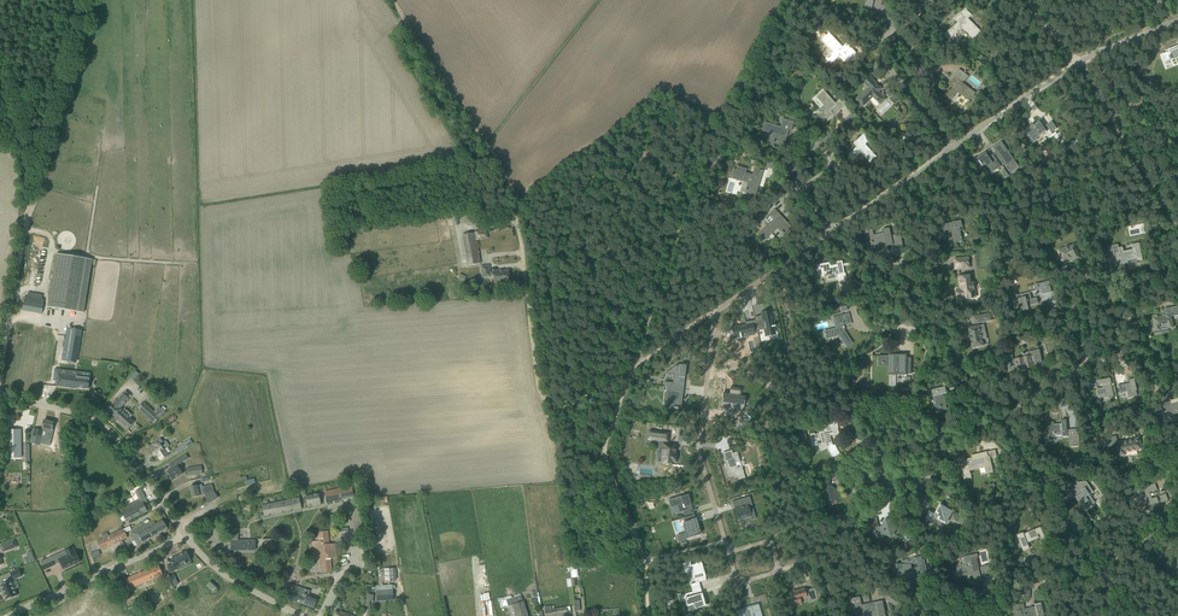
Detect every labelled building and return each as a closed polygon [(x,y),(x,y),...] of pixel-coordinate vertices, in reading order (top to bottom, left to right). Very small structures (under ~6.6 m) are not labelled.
[(872,8),(874,0),(872,0),(866,0),(865,6),(872,8)] [(963,29),(973,39),(980,31),(968,18),(972,15),(966,9),(955,19),(958,22),(950,30),(956,35),(963,29)] [(846,56),(853,50),(847,43),(843,47),(829,33),(822,40),(833,52),(826,59),(831,64),(839,56),(846,64),(849,60),(846,56)] [(1161,56),(1164,62),(1170,59),(1171,60),(1171,62),(1173,61),(1172,61),(1177,59),(1177,48),(1177,47),(1177,46),(1165,51),(1166,51),(1168,50),(1169,52),(1168,52),(1168,53),(1161,56)] [(953,87),(946,96),(952,101),(958,93),(969,101),(976,93),(962,83),(963,81),(964,82),(968,76),(959,69),(948,83),(953,87)] [(864,84),(868,88),(856,99),(863,107),(873,98),(879,104),(881,103),(885,99),(878,92),(881,89),(870,77),(864,84)] [(816,97),(825,108),(818,114),(826,123),(835,116),(834,116),(845,106),(840,100),(836,104),(824,90),(816,97)] [(783,148),(789,130),(791,131),(794,122),(783,118),(780,127),(763,121),(761,129),(776,134),(773,145),(783,148)] [(1029,129),(1026,131),(1028,134),(1029,135),(1030,136),(1029,137),(1031,140),(1033,143),(1036,141),(1038,140),(1043,135),(1043,134),(1046,132),(1047,131),(1049,130),(1051,132),(1057,129),(1052,121),(1043,127),(1040,121),(1039,122),(1039,121),(1039,120),(1030,126),(1031,127),(1029,129)] [(854,143),(857,147),(848,154),(853,160),(861,153),(870,163),(877,157),(865,144),(870,140),(865,133),(854,143)] [(997,152),(994,154),(1002,166),(1005,164),(1006,163),(1010,169),(1016,165),(1008,153),(1007,151),(1004,147),(1003,145),(1001,142),(994,147),(998,151),(997,152)] [(986,152),(977,158),(978,159),(979,161),(981,165),(982,165),(982,164),(985,161),(987,164),(991,170),(996,166),(997,165),(994,162),(997,160),(993,155),(989,157),(986,153),(986,152)] [(731,179),(747,184),(744,193),(755,197),(763,171),(755,168),(753,175),(746,173),(747,169),(737,166),(736,170),(734,169),(731,179)] [(757,234),(764,241),(778,228),(785,236),(785,237),(793,229),(775,209),(765,218),(770,223),(757,234)] [(943,225),(944,230),(951,229),(952,233),(954,232),(956,242),(962,240),(959,227),(962,226),(961,221),(943,225)] [(872,230),(866,231),(869,243),(874,242),(875,245),(880,243),(880,242),(886,240),(887,245),(888,244),(892,244),(888,228),(883,230),(884,235),(879,237),(878,235),(873,236),(872,230)] [(475,232),(477,241),(488,238),(486,229),(475,232)] [(480,263),(474,233),(462,235),(468,266),(480,263)] [(1137,258),(1137,261),(1143,260),(1139,243),(1131,245),(1132,249),(1124,251),(1123,247),(1117,248),(1118,252),(1116,253),(1118,262),(1116,262),(1117,270),(1125,268),(1124,264),(1128,263),(1127,260),(1137,258)] [(1069,246),(1069,245),(1058,249),(1063,261),(1073,257),(1075,261),(1080,258),(1074,244),(1069,246)] [(47,307),(83,313),(92,259),(56,253),(47,307)] [(955,259),(956,269),(971,267),(971,263),(972,263),(971,258),(968,258),(955,259)] [(817,265),(818,270),(822,269),(822,270),(821,270),(822,277),(824,276),(825,277),(829,276),(828,275),(835,274),(836,280),(845,278),(844,274),(842,261),(836,262),(837,265),(830,267),(829,262),(817,265)] [(493,272),(490,272),(489,265),(481,266),(482,277),(491,276),(490,275),(493,275),(494,284),(504,283),(504,282),(509,281),(508,270),(504,270),(504,269),(492,270),(493,272)] [(458,279),(464,282),(466,276),(460,274),(458,279)] [(962,289),(956,290),(958,299),(971,298),(971,299),(972,299),(972,296),(975,296),(973,283),(970,283),(969,276),(959,277),(960,287),(961,287),(962,289)] [(1049,282),(1034,285),(1036,291),(1041,290),(1043,294),(1048,293),(1048,292),(1050,291),(1051,291),(1049,282)] [(386,290),(387,302),(399,301),(399,296),(390,297),(390,290),(386,290)] [(1028,306),(1038,303),(1037,298),(1032,300),(1030,293),(1031,292),(1019,295),(1019,294),(1019,295),(1016,295),(1017,299),(1016,299),(1019,310),(1028,307),(1028,306)] [(41,314),(44,299),(25,295),(22,310),(41,314)] [(762,320),(755,321),(757,330),(764,329),(765,335),(775,333),(770,311),(761,313),(762,320)] [(835,328),(824,331),(826,339),(838,335),(846,347),(847,346),(852,343),(844,332),(843,328),(844,328),(844,326),(852,324),(849,313),(843,315),(832,318),(835,328)] [(991,321),(989,314),(980,316),(981,323),(991,321)] [(1166,316),(1157,317),(1157,315),(1153,316),(1155,330),(1154,330),(1154,334),(1161,333),(1160,328),(1168,327),(1168,329),(1173,328),(1171,314),(1166,315),(1166,316)] [(745,325),(732,327),(734,338),(739,337),(740,338),(741,338),(740,335),(747,334),(748,335),(754,334),(753,333),(757,332),(757,330),(755,321),(745,323),(745,325)] [(977,326),(968,328),(970,336),(971,340),(973,348),(983,346),(982,340),(986,339),(984,331),(983,325),(977,326)] [(68,361),(68,364),(74,365),(74,362),(77,362),(82,330),(67,327),(61,360),(68,361)] [(44,366),(54,368),(58,342),(40,339),(39,349),(46,350),(44,366)] [(1044,371),(1039,350),(1030,352),(1030,356),(1015,359),(1018,371),(1037,366),(1038,372),(1044,371)] [(878,355),(878,362),(878,364),(882,364),(885,364),(889,364),(889,369),(898,369),(898,374),(905,374),(905,375),(906,375),(906,374),(911,374),(911,371),(911,361),(911,358),(910,358),(907,358),(907,355),(905,355),(905,356),(878,355)] [(673,368),(667,372),(675,373),(674,383),(684,384),(686,371),(685,371),(686,365),(683,365),(678,364),(678,365),(677,365),(673,368)] [(131,377),(134,380),(139,374),(136,371),(131,377)] [(1124,374),(1115,376),(1117,384),(1124,383),(1123,379),(1125,378),(1124,374)] [(56,383),(56,389),(77,389),(77,388),(80,389),(83,389),(88,389),(89,378),(58,377),(58,383),(56,383)] [(1097,390),(1099,398),(1113,395),(1110,383),(1111,383),(1110,378),(1098,380),(1100,386),(1103,385),(1103,388),(1097,390)] [(1130,382),(1118,385),(1120,394),(1127,392),(1129,398),(1137,396),(1136,390),(1137,390),(1136,385),(1134,379),(1129,380),(1130,382)] [(665,398),(665,399),(666,399),(669,399),(668,406),(673,407),(673,408),(679,408),(681,408),(682,403),(683,395),(682,394),(683,393),(681,393),(675,392),(675,388),(669,387),(668,387),(667,391),(666,391),(666,393),(665,398)] [(721,408),(725,409),(725,407),(728,408),(727,409),(743,411),(743,410),(742,410),(744,396),(739,395),(739,388),(740,388),(730,387),(731,387),(730,394),(723,393),(723,394),(724,394),(722,408),(721,408)] [(940,407),(941,410),(946,409),(943,394),(946,393),(944,388),(929,391),(930,397),(935,396),(936,402),(935,402),(937,407),(940,406),(940,407)] [(121,408),(131,396),(125,391),(107,411),(128,429),(135,422),(130,418),(133,415),(125,408),(123,410),(121,408)] [(1159,408),(1160,414),(1172,411),(1173,414),(1177,413),(1177,402),(1171,404),(1171,401),(1158,404),(1159,408)] [(138,409),(154,423),(165,411),(160,407),(155,412),(144,402),(138,409)] [(33,429),(30,442),(40,445),(41,439),(50,441),(51,441),(52,434),(51,434),(52,429),(54,422),(44,420),(42,428),(41,431),(33,429)] [(1061,420),(1061,423),(1062,425),(1054,426),(1054,422),(1048,422),(1050,437),(1049,437),(1049,440),(1056,439),(1055,435),(1062,435),(1062,436),(1068,436),(1066,420),(1061,420)] [(814,434),(814,433),(810,434),(811,435),(810,435),(811,440),(812,445),(815,445),(815,446),(819,445),(819,444),(821,443),(825,443),(833,457),(839,454),(834,444),(833,445),(830,441),(829,436),(831,435),(832,435),(838,433),(837,429),(830,431),(829,426),(823,427),(824,432),(822,432),(823,434),(820,434),(819,433),(814,434)] [(14,434),(7,434),(7,452),(15,452),(15,457),(21,456),(21,428),(14,428),(14,434)] [(659,447),(663,447),(661,462),(661,463),(667,463),(667,465),(668,465),(668,464),(673,464),(674,462),(675,463),(676,454),(675,453),(675,447),(670,446),(670,444),(665,444),(665,441),(667,441),(668,433),(650,431),(649,439),(659,440),(660,440),(659,447)] [(798,432),(801,444),(807,443),(804,431),(798,432)] [(1070,435),(1071,447),(1080,446),(1079,434),(1070,435)] [(1125,455),(1125,453),(1142,449),(1139,438),(1122,442),(1122,441),(1116,443),(1119,456),(1125,455)] [(149,447),(155,456),(157,454),(161,460),(169,455),(164,449),(168,447),(168,445),(166,442),(164,442),(163,443),(160,439),(149,447)] [(179,445),(183,450),(187,447),(184,442),(179,445)] [(732,450),(723,453),(723,454),(724,454),(726,461),(727,461),(728,463),(725,464),(728,477),(733,475),(734,478),(738,477),(739,480),(745,478),(742,467),(740,467),(738,462),(739,462),(736,453),(733,454),(732,453),(732,450)] [(964,467),(962,468),(964,476),(963,477),(964,481),(972,479),(970,471),(985,467),(987,475),(994,473),(990,458),(993,457),(993,459),(997,458),(995,450),(987,452),(971,455),(972,458),(962,460),(964,467)] [(180,469),(181,463),(188,458),(186,454),(169,465),(171,469),(167,471),(172,480),(183,474),(180,469)] [(187,469),(188,476),(202,474),(201,466),(187,469)] [(1086,481),(1076,482),(1078,484),(1082,490),(1081,490),(1082,493),(1076,496),(1075,497),(1084,511),(1092,506),(1092,505),(1088,501),(1092,498),(1090,495),(1093,492),(1086,481)] [(1136,490),(1138,496),(1136,497),(1139,505),(1147,502),(1148,505),(1158,502),(1157,497),(1151,499),(1148,493),(1157,489),(1155,484),(1136,490)] [(197,485),(190,487),(192,498),(198,496),(204,495),(207,498),(205,499),(208,503),(217,498),(215,493),(214,493),(213,492),(212,485),(206,486),(202,487),(202,485),(197,486),(197,485)] [(327,490),(324,491),(326,502),(346,498),(346,500),(354,498),(351,485),(342,487),(327,490)] [(819,497),(826,501),(827,501),(832,504),(838,494),(837,492),(828,486),(824,491),(823,490),(819,497)] [(141,489),(135,491),(138,498),(142,496),(143,499),(145,498),(141,489)] [(321,505),(318,493),(305,496),(307,508),(321,505)] [(683,496),(669,500),(671,505),(671,507),(673,506),(678,505),(680,512),(683,512),(691,509),(691,508),(689,503),(690,502),(688,496),(688,494),(683,496)] [(105,502),(106,505),(113,502),(110,497),(108,498),(109,500),(105,502)] [(301,509),(299,497),(288,500),(291,511),(291,510),(294,509),(294,510),(301,509)] [(737,513),(736,513),(736,514),(736,513),(737,516),(738,520),(738,519),(739,519),(750,516),(749,510),(753,509),(751,502),(749,497),(738,500),(738,501),(739,501),(741,508),(740,508),(736,509),(737,513)] [(124,507),(126,509),(121,512),(126,522),(147,511),(146,508),(149,507),(148,503),(144,505),(141,499),(124,507)] [(291,511),(288,500),(282,501),(284,511),(286,511),(286,512),(291,511)] [(284,511),(282,501),(275,502),(277,514),(282,513),(282,512),(284,511)] [(277,514),(275,502),(269,504),(271,514),(272,514),(273,515),(277,514)] [(271,514),(269,504),(262,505),(264,517),(269,516),(269,514),(271,514)] [(926,519),(931,522),(933,523),(936,518),(946,524),(953,511),(941,504),(935,515),(930,512),(926,519)] [(336,505),(329,507),(331,514),(338,512),(336,505)] [(361,508),(353,509),(354,519),(362,518),(361,508)] [(338,513),(331,515),(333,522),(340,520),(338,513)] [(686,534),(678,536),(679,539),(679,541),(694,537),(700,535),(699,534),(699,532),(694,515),(683,518),(684,518),(685,522),(683,522),(683,523),(686,534)] [(874,528),(871,533),(876,536),(875,536),(880,539),(883,534),(892,538),(895,533),(894,532),(897,527),(896,525),(886,519),(881,529),(878,527),(877,523),(878,522),(876,517),(868,519),(869,524),(872,524),(874,528)] [(155,524),(153,520),(130,533),(138,546),(167,528),(162,520),(155,524)] [(102,538),(97,541),(101,550),(110,546),(127,537),(123,528),(108,535),(107,533),(105,534),(101,535),(102,538)] [(1029,548),(1027,542),(1043,536),(1040,528),(1035,530),(1034,529),(1024,534),(1023,532),(1017,535),(1023,551),(1029,548)] [(318,541),(311,541),(313,555),(319,555),(321,573),(332,572),(331,558),(337,557),(336,543),(329,544),(328,531),(317,532),(318,541)] [(255,548),(255,540),(237,541),(237,540),(238,540),(238,534),(230,534),(230,540),(231,540),(231,541),(231,550),(255,550),(255,549),(256,549),(256,548),(255,548)] [(13,546),(12,544),(16,542),(15,539),(0,545),(0,546),(2,551),(13,546)] [(75,552),(74,552),(72,548),(65,551),(67,555),(59,559),(63,569),(80,562),(75,552)] [(90,553),(92,558),(100,555),(98,549),(90,553)] [(167,566),(166,566),(170,573),(177,570),(180,568),(179,568),(178,566),(179,566),(185,563),(185,564),(186,564),(190,562),(190,561),(190,560),(186,552),(182,554),(182,553),(182,554),(180,555),(179,554),(180,555),(177,556),(170,559),(172,564),(167,566)] [(962,563),(959,564),(959,567),(958,567),(959,575),(968,573),(968,574),(974,573),(975,578),(980,577),(980,575),(986,574),(985,566),(978,567),(976,558),(978,558),(977,553),(961,557),(962,563)] [(923,576),(922,569),(924,568),(921,556),(916,558),(908,562),(908,559),(901,561),(902,565),(896,565),(898,575),(904,573),(905,579),(913,577),(912,571),(916,570),(918,576),(923,575),(923,576)] [(51,557),(40,562),(42,566),(41,567),(43,570),(54,565),(51,557)] [(690,562),(684,564),(684,565),(686,572),(688,571),(688,572),(692,571),(694,579),(696,583),(690,584),(692,589),(693,589),(697,588),(696,583),(705,581),(706,580),(705,578),(704,574),(703,574),(702,570),(703,569),(702,567),(701,563),(701,562),(695,563),(695,564),(691,565),(690,562)] [(159,565),(125,579),(127,585),(129,589),(138,585),(155,578),(163,575),(161,571),(159,565)] [(570,567),(571,578),(578,577),(577,566),(570,567)] [(19,569),(10,572),(13,580),(22,576),(19,569)] [(11,580),(6,583),(0,585),(6,600),(17,596),(14,589),(11,580)] [(101,584),(94,587),(98,595),(94,597),(98,604),(101,602),(100,599),(107,596),(101,584)] [(288,599),(314,608),(317,598),(308,595),(310,590),(293,584),(288,599)] [(392,585),(384,586),(385,600),(393,600),(392,585)] [(385,600),(384,586),(375,587),(376,601),(385,600)] [(787,601),(786,601),(788,606),(789,605),(789,607),(794,606),(801,604),(800,599),(806,597),(804,589),(793,592),(794,597),(787,599),(787,601)] [(84,592),(77,595),(83,607),(90,604),(91,606),(95,604),(91,597),(88,599),(84,592)] [(688,593),(684,594),(685,598),(685,599),(686,598),(686,600),(687,603),(687,605),(690,605),(690,604),(694,603),(695,608),(707,605),(707,603),(706,603),(705,598),(703,598),(702,593),(694,596),(693,592),(689,593),(688,593)] [(498,602),(501,601),(503,608),(507,606),(510,615),(528,615),(523,601),(521,595),(520,594),(513,596),(514,597),(512,598),(511,596),(506,597),(497,599),(498,602)] [(77,595),(71,599),(74,606),(71,608),(74,615),(78,613),(77,610),(83,607),(77,595)] [(876,603),(870,604),(861,605),(861,604),(859,604),(858,600),(853,601),(855,611),(862,609),(863,615),(885,615),(882,602),(882,601),(876,602),(876,603)] [(1040,603),(1035,604),(1036,607),(1017,611),(1019,615),(1025,615),(1026,615),(1035,615),(1037,615),(1038,615),(1043,615),(1040,603)] [(567,607),(566,606),(544,611),(545,615),(556,615),(568,614),(567,607)] [(736,611),(738,615),(762,615),(760,610),(753,612),(751,606),(745,608),(746,609),(743,609),(736,611)] [(65,608),(55,612),(56,615),(69,615),(65,608)]
